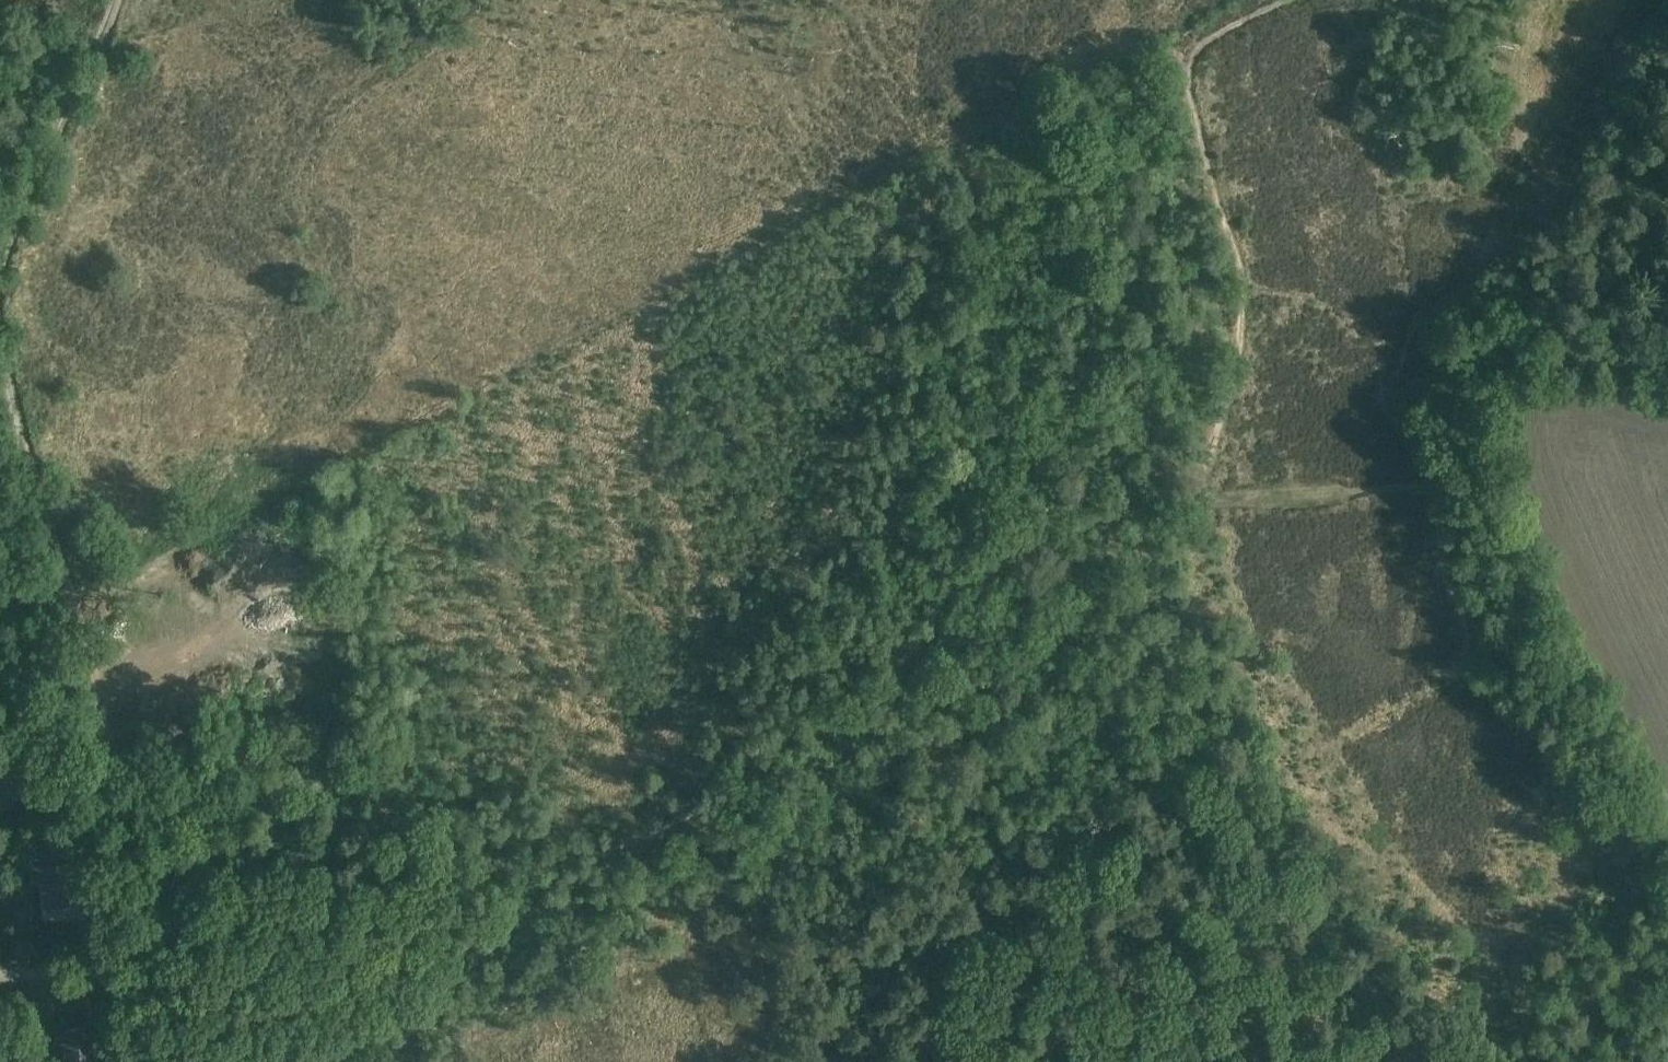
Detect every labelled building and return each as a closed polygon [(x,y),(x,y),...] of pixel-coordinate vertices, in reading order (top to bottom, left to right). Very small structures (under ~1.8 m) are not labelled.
[(46,904),(74,901),(71,862),(43,865),(46,904)] [(92,1026),(64,1029),(67,1061),(96,1061),(92,1026)]
